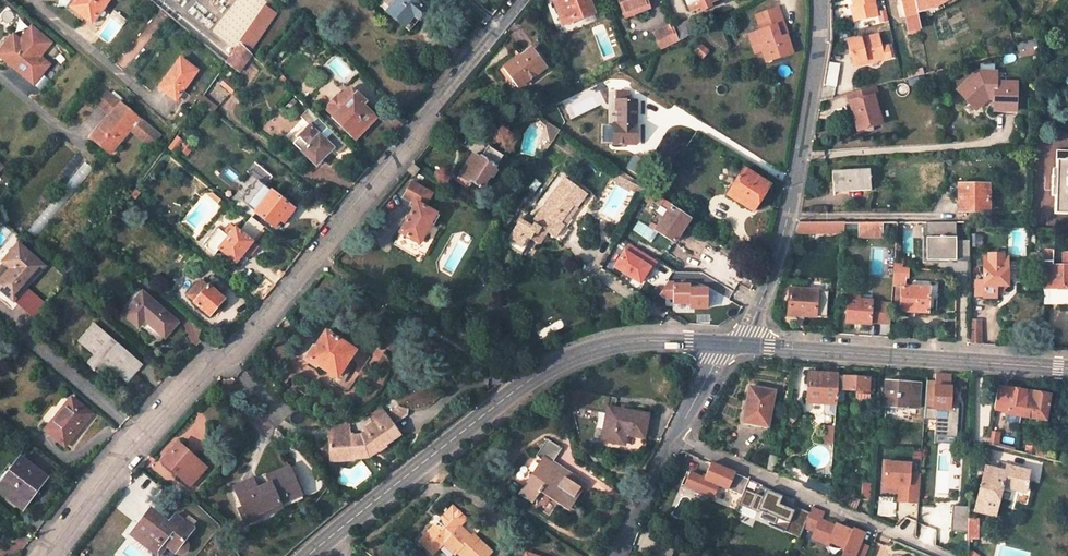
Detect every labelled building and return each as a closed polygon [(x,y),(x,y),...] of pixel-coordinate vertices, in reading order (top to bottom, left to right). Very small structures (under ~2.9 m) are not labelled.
[(70,7),(90,22),(107,0),(75,0),(70,7)] [(269,2),(266,6),(273,10),(280,0),(270,0),(269,2)] [(377,5),(402,25),(405,23),(410,27),(417,18),(419,20),(429,8),(420,0),(381,0),(377,5)] [(564,27),(595,15),(590,0),(555,0),(554,1),(564,27)] [(625,17),(649,8),(646,0),(618,0),(625,17)] [(717,0),(685,0),(689,12),(697,8),(699,13),(712,7),(710,3),(717,0)] [(875,0),(854,0),(854,1),(856,1),(857,5),(855,6),(856,7),(853,8),(856,23),(879,17),(875,0)] [(906,18),(910,34),(921,31),(917,15),(913,0),(902,0),(906,18)] [(931,12),(955,0),(913,0),(917,15),(931,12)] [(277,12),(273,10),(266,6),(241,42),(250,51),(277,12)] [(775,6),(753,14),(759,29),(749,32),(752,42),(758,40),(761,49),(765,61),(791,51),(784,34),(782,35),(778,23),(781,22),(775,6)] [(696,33),(690,19),(673,28),(674,29),(679,42),(696,33)] [(33,83),(45,68),(36,60),(40,55),(51,42),(31,25),(20,39),(13,33),(1,48),(6,53),(2,57),(10,64),(12,61),(17,65),(15,68),(33,83)] [(654,33),(661,50),(679,42),(674,29),(671,30),(670,27),(654,33)] [(749,32),(747,33),(750,43),(753,52),(761,49),(758,40),(752,42),(749,32)] [(886,61),(883,50),(880,37),(849,44),(854,66),(867,63),(868,66),(886,61)] [(228,62),(240,71),(252,54),(250,51),(241,42),(228,62)] [(709,51),(700,43),(696,49),(705,57),(709,51)] [(1040,43),(1027,47),(1018,49),(1020,56),(1040,51),(1040,43)] [(892,60),(890,49),(883,50),(886,61),(892,60)] [(532,50),(506,68),(519,87),(545,68),(532,50)] [(36,60),(45,68),(49,63),(40,55),(36,60)] [(158,88),(175,100),(196,70),(180,58),(158,88)] [(836,89),(840,67),(829,65),(825,88),(836,89)] [(926,79),(925,73),(909,77),(911,83),(926,79)] [(1018,115),(1019,87),(998,86),(999,76),(981,75),(961,94),(973,107),(979,101),(985,107),(991,101),(997,102),(996,114),(1018,115)] [(237,87),(225,77),(220,83),(233,93),(237,87)] [(872,81),(848,87),(850,97),(874,90),(872,81)] [(328,110),(352,134),(370,116),(372,118),(374,116),(362,104),(366,101),(353,88),(347,90),(343,94),(338,96),(329,104),(328,110)] [(111,113),(92,136),(110,152),(131,128),(151,145),(160,135),(108,90),(97,103),(111,113)] [(629,98),(630,91),(618,90),(617,123),(614,123),(615,143),(636,142),(636,98),(629,98)] [(883,127),(874,90),(850,97),(858,133),(883,127)] [(197,102),(215,116),(221,108),(203,94),(197,102)] [(973,107),(979,113),(985,107),(979,101),(973,107)] [(91,109),(83,124),(94,130),(103,115),(91,109)] [(310,125),(294,142),(302,150),(301,151),(311,161),(316,155),(321,160),(333,149),(340,156),(348,147),(308,109),(301,116),(310,125)] [(1039,127),(1038,142),(1047,142),(1048,128),(1039,127)] [(194,146),(178,134),(168,147),(174,152),(178,147),(188,154),(194,146)] [(488,146),(480,158),(473,154),(468,162),(466,161),(457,175),(472,185),(474,182),(483,188),(490,176),(493,177),(497,170),(495,169),(504,156),(488,146)] [(649,161),(635,152),(627,166),(641,175),(649,161)] [(316,155),(311,161),(315,165),(321,160),(316,155)] [(1056,155),(1055,180),(1051,180),(1050,195),(1054,195),(1054,217),(1067,218),(1067,156),(1056,155)] [(407,171),(414,177),(420,171),(413,165),(407,171)] [(620,180),(624,171),(618,167),(613,176),(620,180)] [(729,193),(753,208),(769,183),(745,168),(729,193)] [(636,178),(624,171),(620,180),(632,186),(636,178)] [(846,189),(846,193),(871,192),(870,172),(833,173),(833,190),(846,189)] [(522,215),(514,228),(530,239),(531,238),(541,244),(548,232),(556,237),(565,224),(561,221),(574,204),(578,206),(588,192),(566,176),(532,222),(522,215)] [(647,185),(636,178),(632,186),(643,192),(647,185)] [(257,179),(236,205),(251,217),(255,212),(273,227),(282,215),(286,218),(294,209),(257,179)] [(427,206),(434,194),(414,182),(405,196),(413,201),(411,205),(415,207),(400,232),(420,244),(438,213),(427,206)] [(654,200),(661,204),(665,197),(647,185),(643,192),(641,196),(652,203),(654,200)] [(954,199),(954,212),(985,212),(986,186),(958,186),(958,199),(954,199)] [(206,194),(218,204),(221,200),(211,193),(206,194)] [(671,206),(673,203),(665,197),(661,204),(657,210),(665,215),(671,206)] [(565,224),(578,206),(574,204),(561,221),(565,224)] [(689,218),(671,206),(665,215),(652,236),(649,234),(647,238),(667,251),(689,218)] [(264,228),(251,217),(240,231),(232,225),(225,233),(220,228),(205,246),(215,254),(220,248),(237,262),(264,228)] [(28,230),(34,236),(44,227),(38,221),(28,230)] [(844,225),(844,223),(799,222),(796,233),(843,234),(844,225)] [(968,258),(968,224),(925,224),(925,238),(925,261),(955,261),(955,258),(968,258)] [(843,234),(860,234),(860,236),(882,236),(882,225),(844,225),(843,234)] [(530,239),(514,228),(505,243),(522,253),(530,239)] [(0,259),(0,287),(13,297),(42,262),(16,240),(0,259)] [(658,260),(630,242),(615,264),(640,281),(645,273),(650,266),(653,268),(658,260)] [(1051,250),(1042,250),(1042,255),(1027,255),(1026,262),(1042,261),(1043,304),(1067,304),(1067,252),(1061,252),(1060,266),(1051,266),(1051,250)] [(994,300),(1005,287),(1005,270),(1005,259),(1001,259),(1000,256),(986,257),(987,260),(982,260),(982,283),(975,283),(975,300),(994,300)] [(902,269),(894,269),(894,279),(908,280),(909,269),(902,269)] [(202,278),(188,294),(196,300),(195,301),(210,315),(226,297),(221,293),(227,286),(217,277),(209,285),(202,278)] [(893,287),(902,288),(908,288),(908,280),(894,279),(893,287)] [(707,308),(708,289),(690,289),(690,284),(674,284),(674,280),(668,280),(659,294),(664,297),(673,297),(673,302),(690,303),(694,308),(707,308)] [(848,304),(843,304),(843,311),(848,311),(848,323),(870,325),(870,323),(892,324),(893,304),(871,303),(871,301),(861,300),(862,294),(850,293),(851,288),(840,288),(839,299),(849,300),(848,304)] [(929,289),(908,288),(902,288),(900,313),(927,314),(929,289)] [(789,315),(815,317),(816,291),(791,290),(789,315)] [(123,315),(158,346),(178,324),(142,293),(123,315)] [(972,323),(972,340),(981,340),(981,323),(972,323)] [(86,334),(89,337),(81,346),(94,357),(87,366),(97,375),(106,366),(120,379),(123,376),(128,381),(133,375),(130,372),(135,366),(114,348),(117,345),(94,325),(86,334)] [(357,349),(352,347),(355,342),(338,330),(334,336),(327,331),(309,358),(339,377),(357,349)] [(86,334),(78,343),(81,346),(89,337),(86,334)] [(114,348),(135,366),(130,372),(133,375),(141,365),(117,345),(114,348)] [(838,391),(839,378),(839,376),(809,374),(807,404),(837,406),(838,391)] [(926,397),(934,397),(934,409),(949,410),(950,402),(952,375),(936,374),(935,382),(927,382),(926,397)] [(839,378),(838,391),(846,391),(854,392),(853,400),(867,401),(867,393),(873,394),(875,380),(839,378)] [(886,407),(888,407),(909,408),(909,406),(918,407),(920,386),(911,385),(911,383),(887,382),(886,407)] [(1025,391),(1011,388),(1011,390),(998,388),(994,409),(1006,411),(1006,414),(1020,417),(1025,391)] [(749,389),(744,423),(769,427),(774,393),(749,389)] [(846,391),(838,391),(837,406),(844,407),(846,391)] [(1050,396),(1025,391),(1020,417),(1044,422),(1050,396)] [(616,409),(618,398),(585,392),(579,393),(576,407),(608,414),(602,440),(625,445),(627,434),(645,438),(649,415),(616,409)] [(45,431),(63,447),(91,415),(71,397),(57,413),(59,415),(45,431)] [(934,397),(926,397),(924,420),(935,421),(934,436),(957,437),(959,405),(953,405),(953,402),(950,402),(949,410),(934,409),(934,397)] [(327,437),(329,456),(351,454),(352,460),(364,459),(364,456),(375,449),(377,453),(384,448),(383,446),(398,436),(391,426),(405,416),(407,409),(399,407),(363,430),(364,433),(359,436),(351,437),(350,435),(327,437)] [(835,429),(825,428),(824,446),(834,447),(835,429)] [(957,437),(934,436),(934,444),(956,445),(957,437)] [(1027,436),(1025,446),(1035,448),(1037,439),(1027,436)] [(997,439),(988,437),(987,443),(996,446),(997,439)] [(586,485),(553,462),(563,448),(548,438),(537,455),(545,461),(537,472),(534,471),(523,488),(536,497),(540,491),(541,492),(544,487),(550,491),(549,493),(559,500),(561,498),(572,506),(586,485)] [(208,467),(204,463),(202,465),(178,445),(164,461),(187,482),(195,473),(200,477),(208,467)] [(1035,448),(1025,446),(1023,452),(1044,458),(1046,451),(1035,448)] [(329,463),(352,460),(351,454),(329,456),(329,463)] [(12,499),(21,506),(43,476),(19,457),(11,467),(14,469),(1,487),(14,497),(12,499)] [(919,503),(921,474),(910,474),(911,464),(886,462),(884,484),(904,485),(903,502),(919,503)] [(750,479),(711,463),(704,478),(690,473),(685,486),(714,499),(720,486),(743,496),(750,479)] [(1000,470),(1005,471),(1003,483),(1007,484),(1006,488),(1024,491),(1025,485),(1027,485),(1028,479),(1026,479),(1028,471),(1001,465),(1000,470)] [(975,512),(995,516),(1003,483),(1005,471),(1000,470),(985,467),(975,512)] [(289,468),(284,470),(289,480),(293,477),(289,468)] [(242,509),(247,520),(257,515),(259,519),(281,509),(279,505),(301,495),(293,477),(289,480),(284,470),(267,477),(270,484),(257,490),(252,492),(248,482),(233,488),(242,509)] [(200,477),(195,473),(187,482),(193,487),(201,478),(200,477)] [(252,480),(248,482),(252,492),(257,490),(252,480)] [(811,480),(808,487),(830,496),(831,489),(811,480)] [(870,499),(871,484),(862,483),(861,498),(870,499)] [(903,502),(904,485),(884,484),(884,488),(900,489),(899,502),(903,502)] [(783,497),(760,487),(757,495),(752,508),(763,513),(760,519),(776,525),(778,519),(789,524),(786,532),(801,538),(805,528),(809,519),(795,513),(796,511),(780,504),(782,501),(783,497)] [(741,503),(752,508),(757,495),(746,491),(741,503)] [(847,495),(843,504),(857,509),(861,501),(847,495)] [(795,513),(809,519),(811,513),(782,501),(780,504),(796,511),(795,513)] [(459,553),(462,555),(491,555),(494,552),(477,536),(474,536),(472,537),(461,526),(469,518),(456,506),(421,542),(435,555),(441,548),(445,544),(457,555),(459,553)] [(809,519),(805,528),(816,532),(813,539),(829,546),(831,542),(843,548),(845,552),(844,555),(865,555),(869,546),(861,543),(865,533),(855,529),(854,531),(846,528),(838,524),(837,526),(822,520),(824,513),(813,508),(811,513),(809,519)] [(238,511),(244,525),(259,519),(257,515),(247,520),(242,509),(238,511)] [(968,510),(953,509),(951,534),(966,535),(968,510)] [(167,524),(150,510),(129,535),(155,555),(158,555),(166,547),(173,553),(176,555),(181,554),(182,554),(186,550),(187,547),(187,544),(186,543),(184,540),(193,529),(180,519),(173,528),(167,524)] [(167,524),(173,528),(180,519),(175,515),(167,524)] [(978,518),(968,518),(967,539),(978,539),(978,518)] [(441,548),(450,555),(456,555),(457,555),(445,544),(441,548)] [(656,544),(652,555),(673,555),(675,552),(656,544)] [(158,555),(171,555),(173,553),(166,547),(158,555)]
